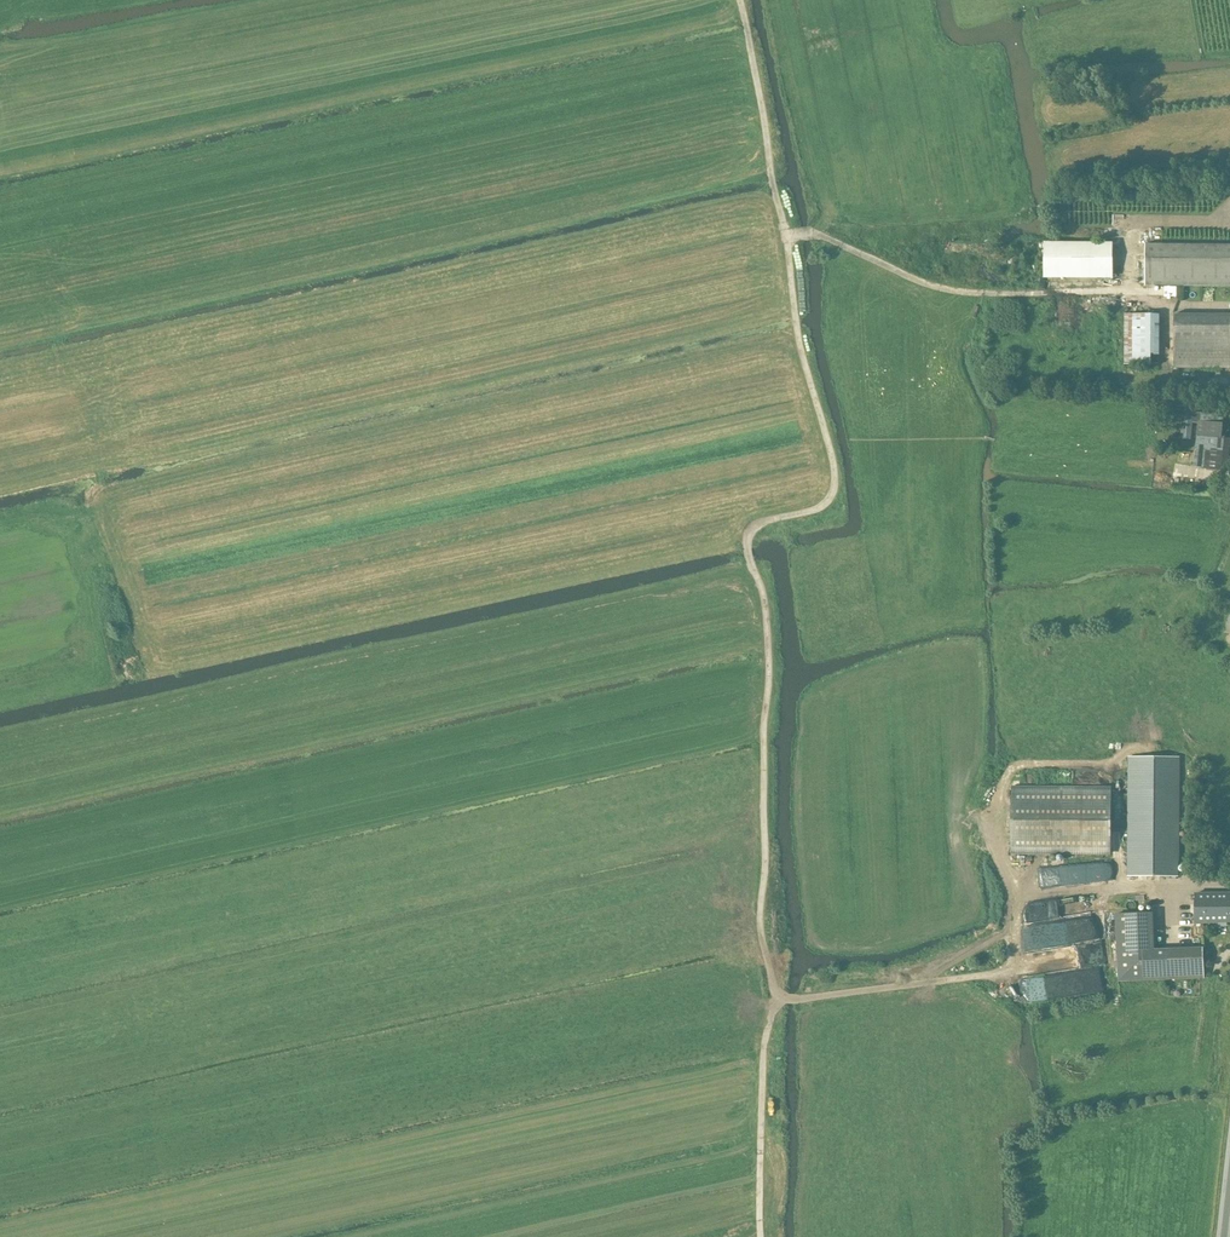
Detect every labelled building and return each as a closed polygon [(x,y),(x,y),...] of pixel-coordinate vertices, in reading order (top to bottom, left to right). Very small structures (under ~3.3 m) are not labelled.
[(1046,241),(1045,278),(1116,279),(1116,242),(1046,241)] [(1229,286),(1229,244),(1146,244),(1145,285),(1229,286)] [(1126,365),(1162,364),(1161,312),(1125,313),(1126,365)] [(1174,368),(1229,368),(1229,314),(1175,314),(1174,368)] [(1018,371),(1027,359),(1020,355),(1012,367),(1018,371)] [(1184,411),(1181,439),(1192,440),(1193,422),(1194,412),(1184,411)] [(1199,421),(1197,435),(1222,438),(1223,423),(1199,421)] [(1172,473),(1170,483),(1199,488),(1200,478),(1172,473)] [(1128,757),(1128,768),(1128,876),(1179,877),(1180,757),(1128,757)] [(1012,852),(1111,853),(1111,789),(1012,788),(1012,852)] [(1113,880),(1112,862),(1039,868),(1041,886),(1113,880)] [(1227,893),(1195,894),(1196,923),(1229,921),(1229,893),(1227,893)] [(1152,913),(1116,914),(1119,981),(1203,978),(1202,948),(1154,950),(1152,913)] [(1098,917),(1021,928),(1024,953),(1048,950),(1051,973),(1014,978),(1018,1002),(1104,990),(1100,966),(1105,966),(1101,941),(1098,917)]
